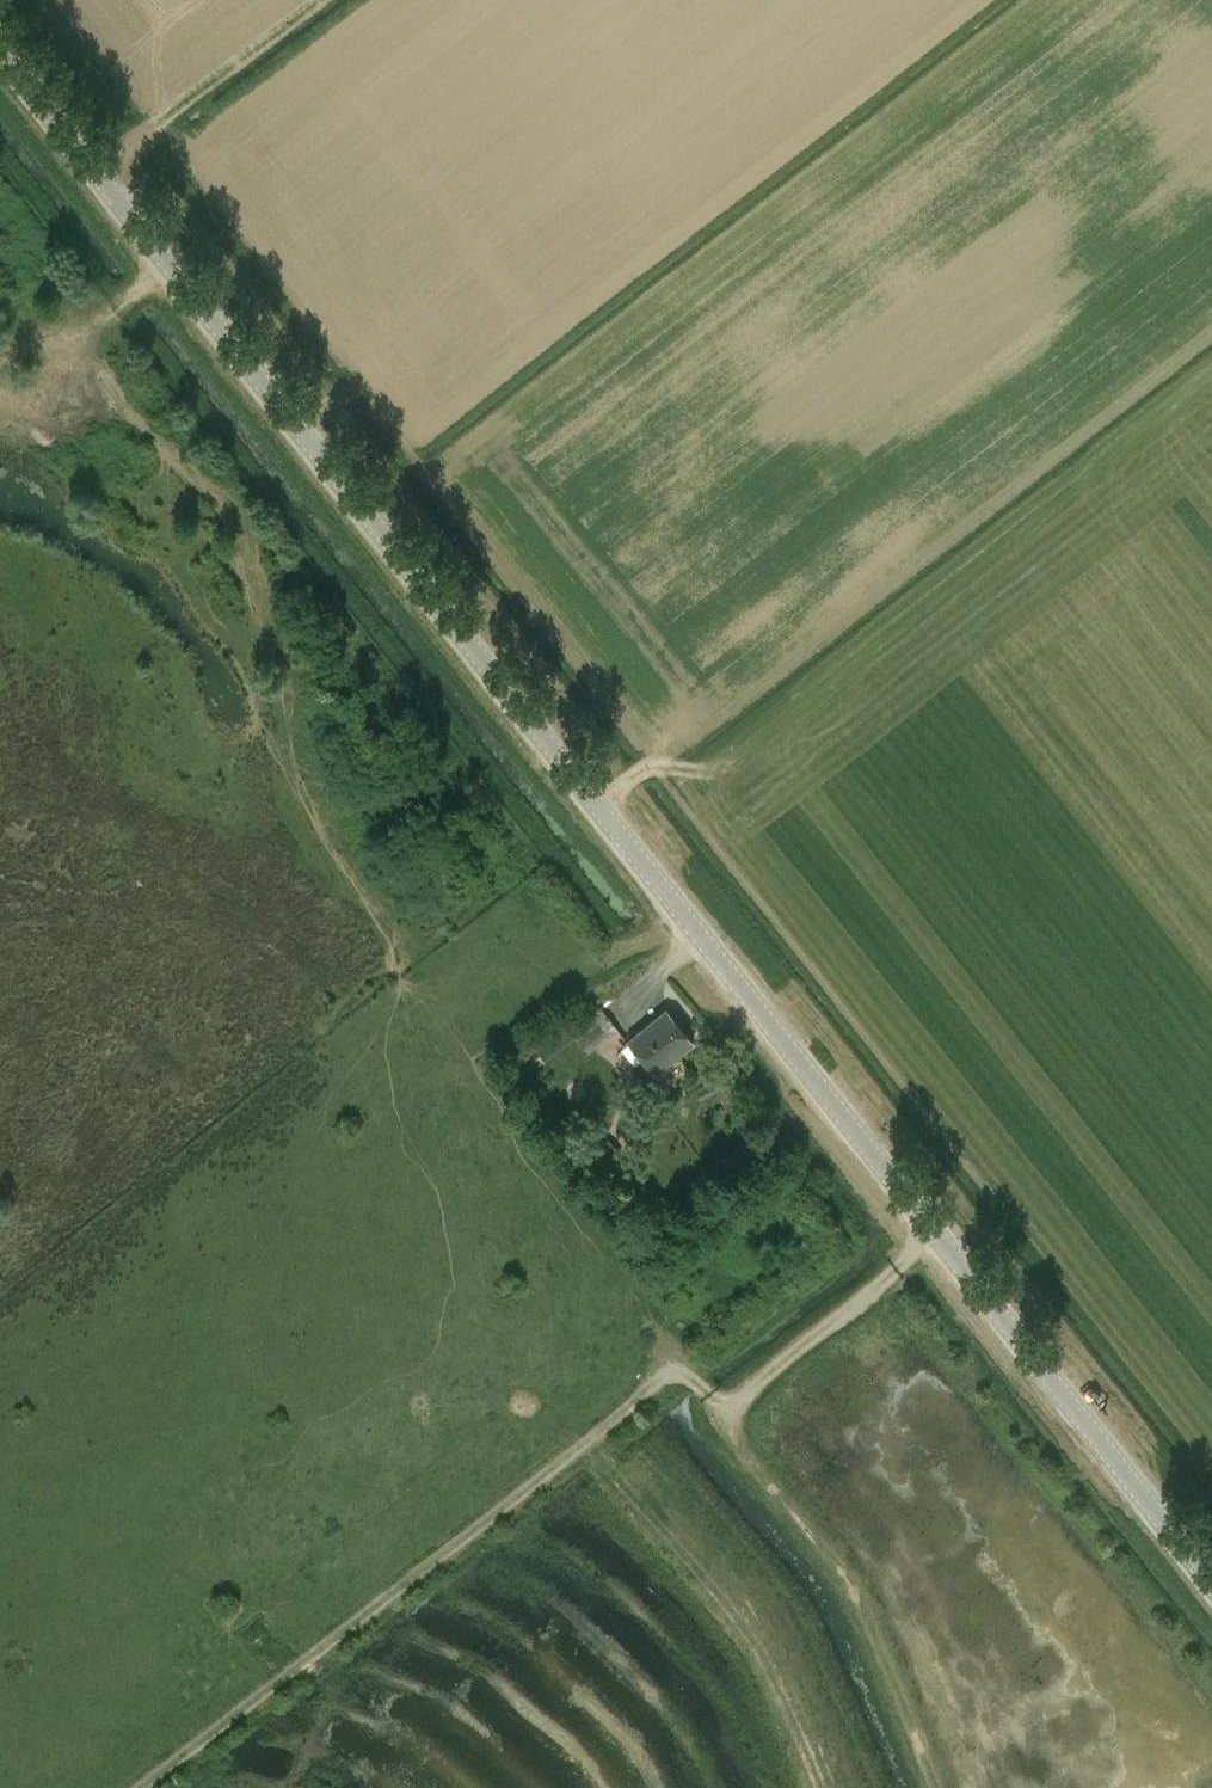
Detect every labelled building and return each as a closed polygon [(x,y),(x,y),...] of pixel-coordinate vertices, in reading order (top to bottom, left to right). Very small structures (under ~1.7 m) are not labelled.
[(588,1052),(617,1029),(599,1007),(571,1029),(588,1052)] [(626,1042),(653,1075),(692,1043),(665,1010),(626,1042)]
